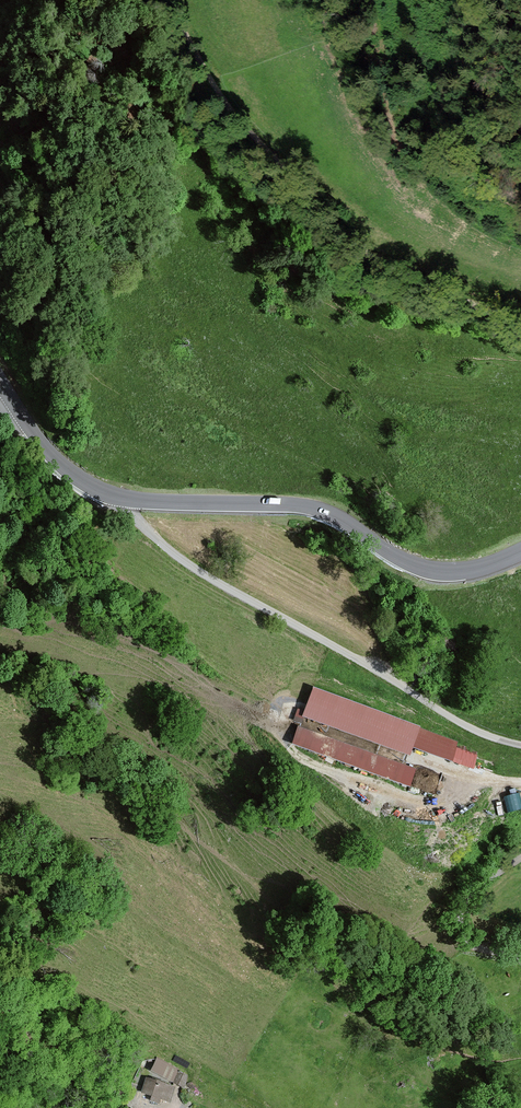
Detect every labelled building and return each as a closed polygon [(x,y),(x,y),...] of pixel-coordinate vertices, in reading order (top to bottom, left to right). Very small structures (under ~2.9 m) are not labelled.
[(456,742),(312,688),(291,742),(396,782),(410,747),(449,762),(456,742)] [(503,794),(507,810),(520,807),(520,798),(519,790),(503,794)] [(187,1076),(179,1073),(174,1084),(182,1088),(187,1076)] [(172,1088),(145,1079),(141,1094),(168,1102),(172,1088)]
